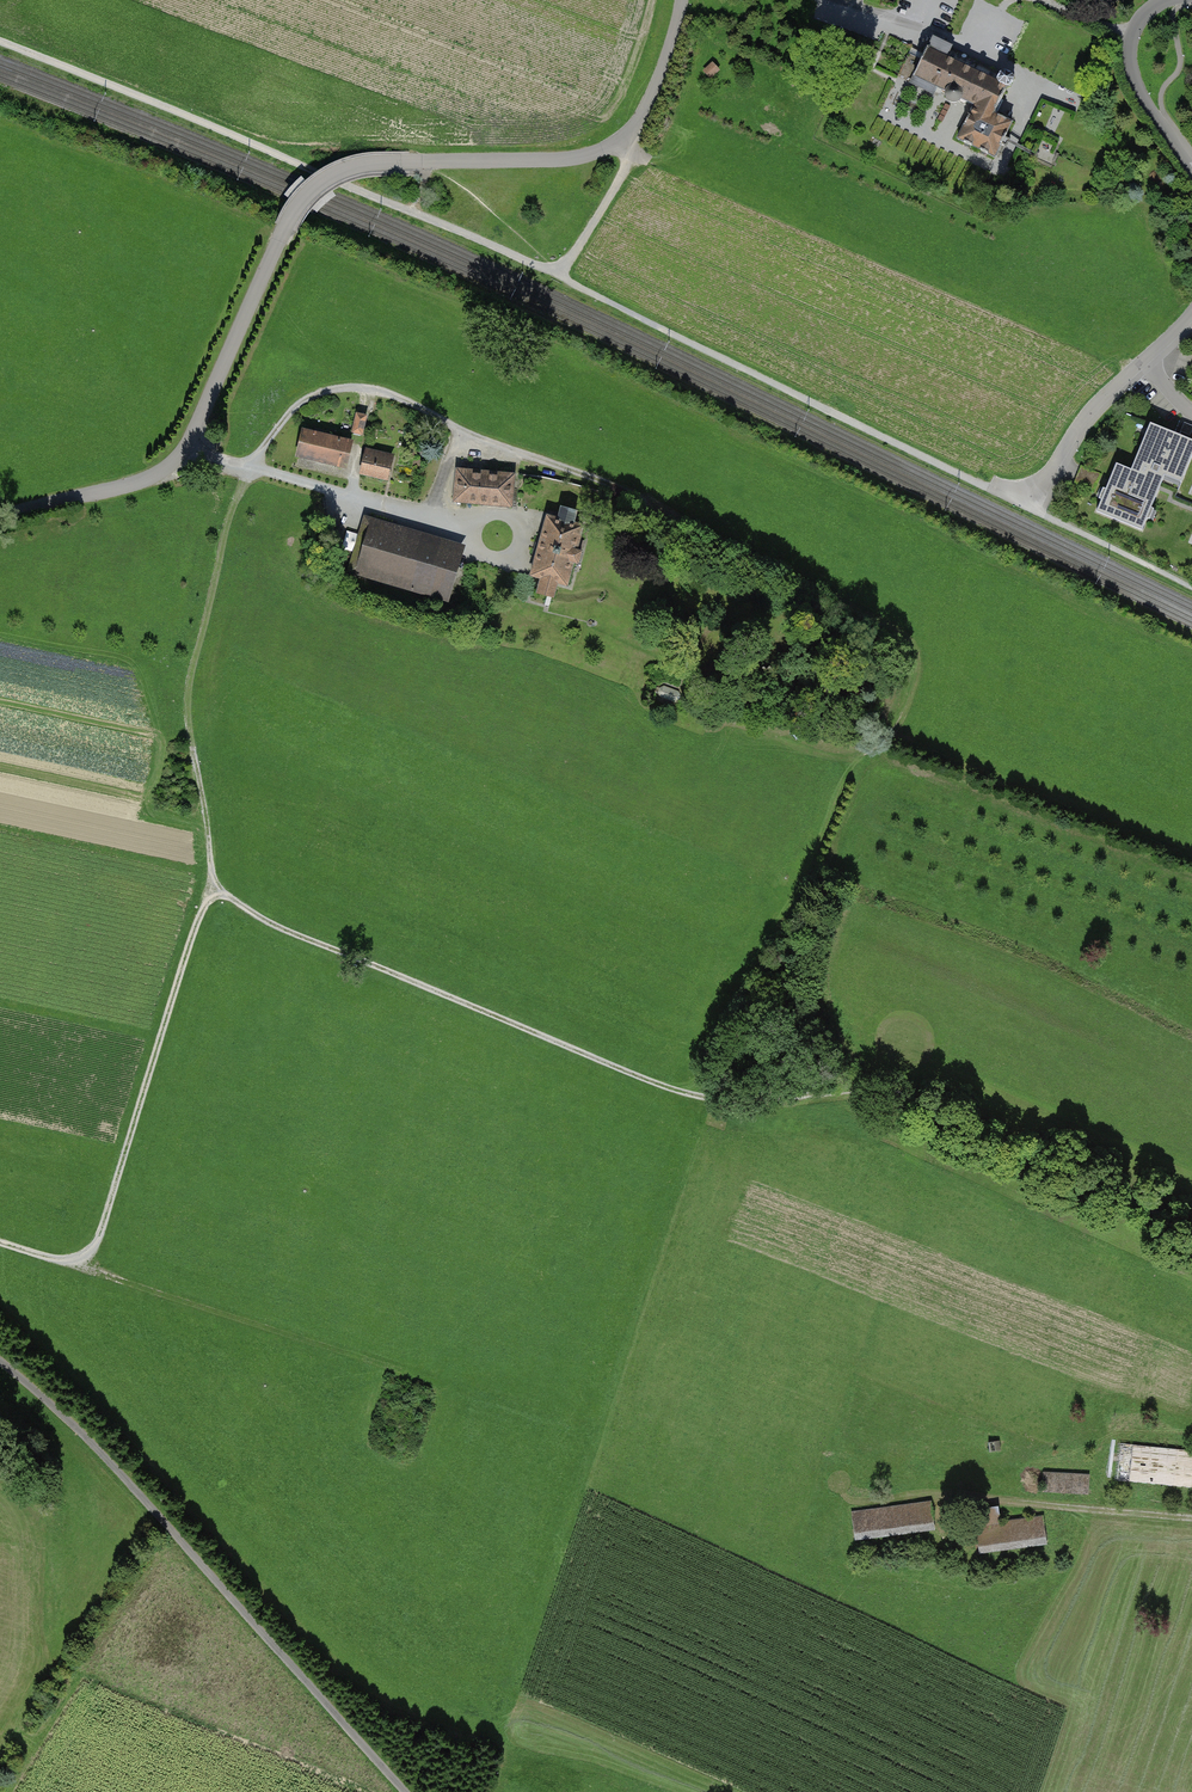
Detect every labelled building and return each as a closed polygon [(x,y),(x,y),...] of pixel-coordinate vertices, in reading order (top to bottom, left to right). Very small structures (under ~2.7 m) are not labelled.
[(1023,87),(937,46),(921,80),(981,109),(965,143),(1008,163),(1027,124),(1009,115),(1023,87)] [(714,63),(705,71),(711,78),(720,70),(714,63)] [(364,435),(369,413),(357,411),(353,432),(364,435)] [(357,434),(310,424),(301,463),(348,473),(357,434)] [(1096,513),(1145,534),(1165,489),(1169,479),(1184,486),(1191,466),(1191,445),(1150,427),(1131,471),(1117,465),(1096,513)] [(369,452),(363,475),(396,483),(402,460),(369,452)] [(462,468),(461,505),(515,506),(516,469),(462,468)] [(548,516),(531,578),(566,587),(583,526),(548,516)] [(373,519),(357,576),(452,601),(467,544),(373,519)] [(1112,1481),(1160,1484),(1191,1486),(1191,1448),(1115,1443),(1112,1481)] [(1089,1475),(1043,1471),(1041,1491),(1087,1495),(1089,1475)] [(941,1500),(849,1509),(852,1541),(944,1532),(941,1500)] [(973,1526),(976,1552),(1052,1543),(1048,1517),(1015,1521),(973,1526)]
